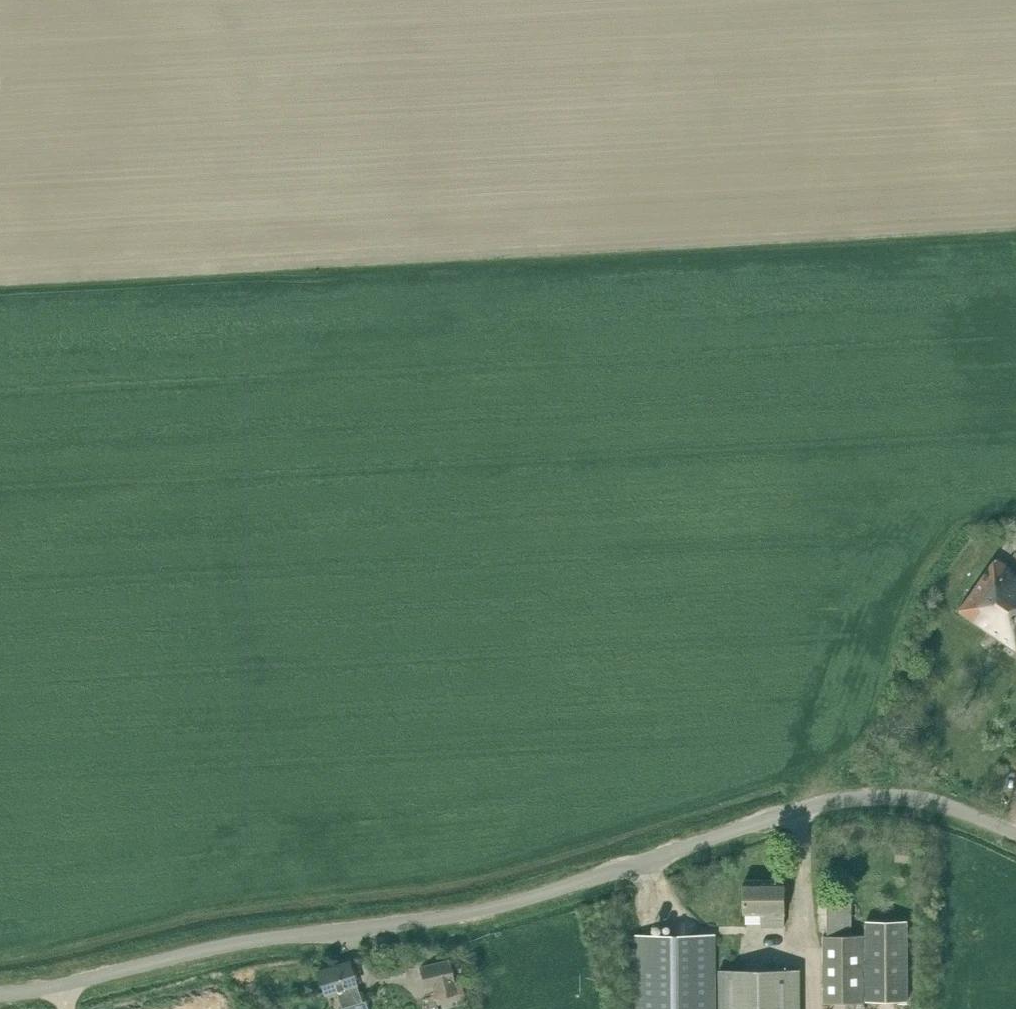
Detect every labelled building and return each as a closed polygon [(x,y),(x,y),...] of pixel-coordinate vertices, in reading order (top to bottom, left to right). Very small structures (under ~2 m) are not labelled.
[(961,607),(1015,645),(1015,570),(996,557),(961,607)] [(745,880),(744,912),(761,912),(761,921),(784,922),(785,881),(745,880)] [(828,934),(823,934),(824,1001),(865,1001),(865,934),(852,934),(853,900),(828,900),(828,934)] [(907,921),(866,921),(866,1001),(908,1001),(907,921)] [(636,1008),(716,1008),(716,932),(635,932),(636,1008)] [(458,992),(450,958),(419,965),(425,987),(433,985),(436,997),(437,997),(438,1003),(458,998),(457,992),(458,992)] [(318,972),(325,994),(337,990),(342,1007),(340,1008),(366,1008),(363,1000),(361,1001),(349,962),(318,972)] [(801,970),(718,970),(717,1008),(801,1008),(801,970)]
